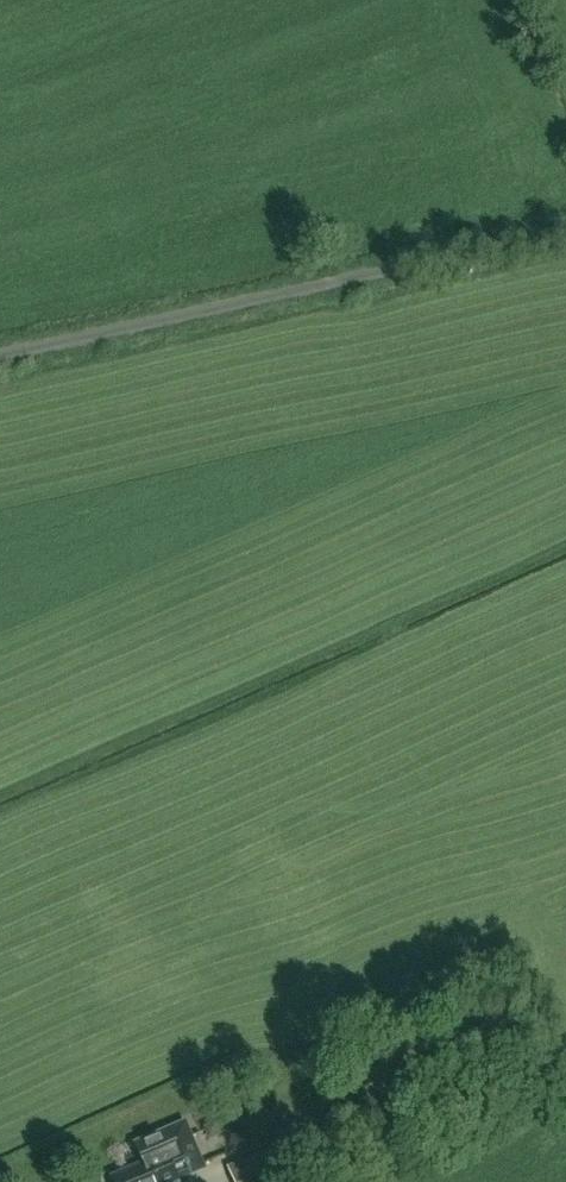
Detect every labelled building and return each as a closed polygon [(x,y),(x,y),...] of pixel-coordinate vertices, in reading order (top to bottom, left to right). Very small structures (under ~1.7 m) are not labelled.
[(176,1176),(203,1164),(184,1122),(134,1144),(143,1165),(112,1178),(114,1181),(179,1181),(176,1176)] [(324,1172),(307,1133),(228,1167),(235,1181),(302,1181),(324,1172)]
